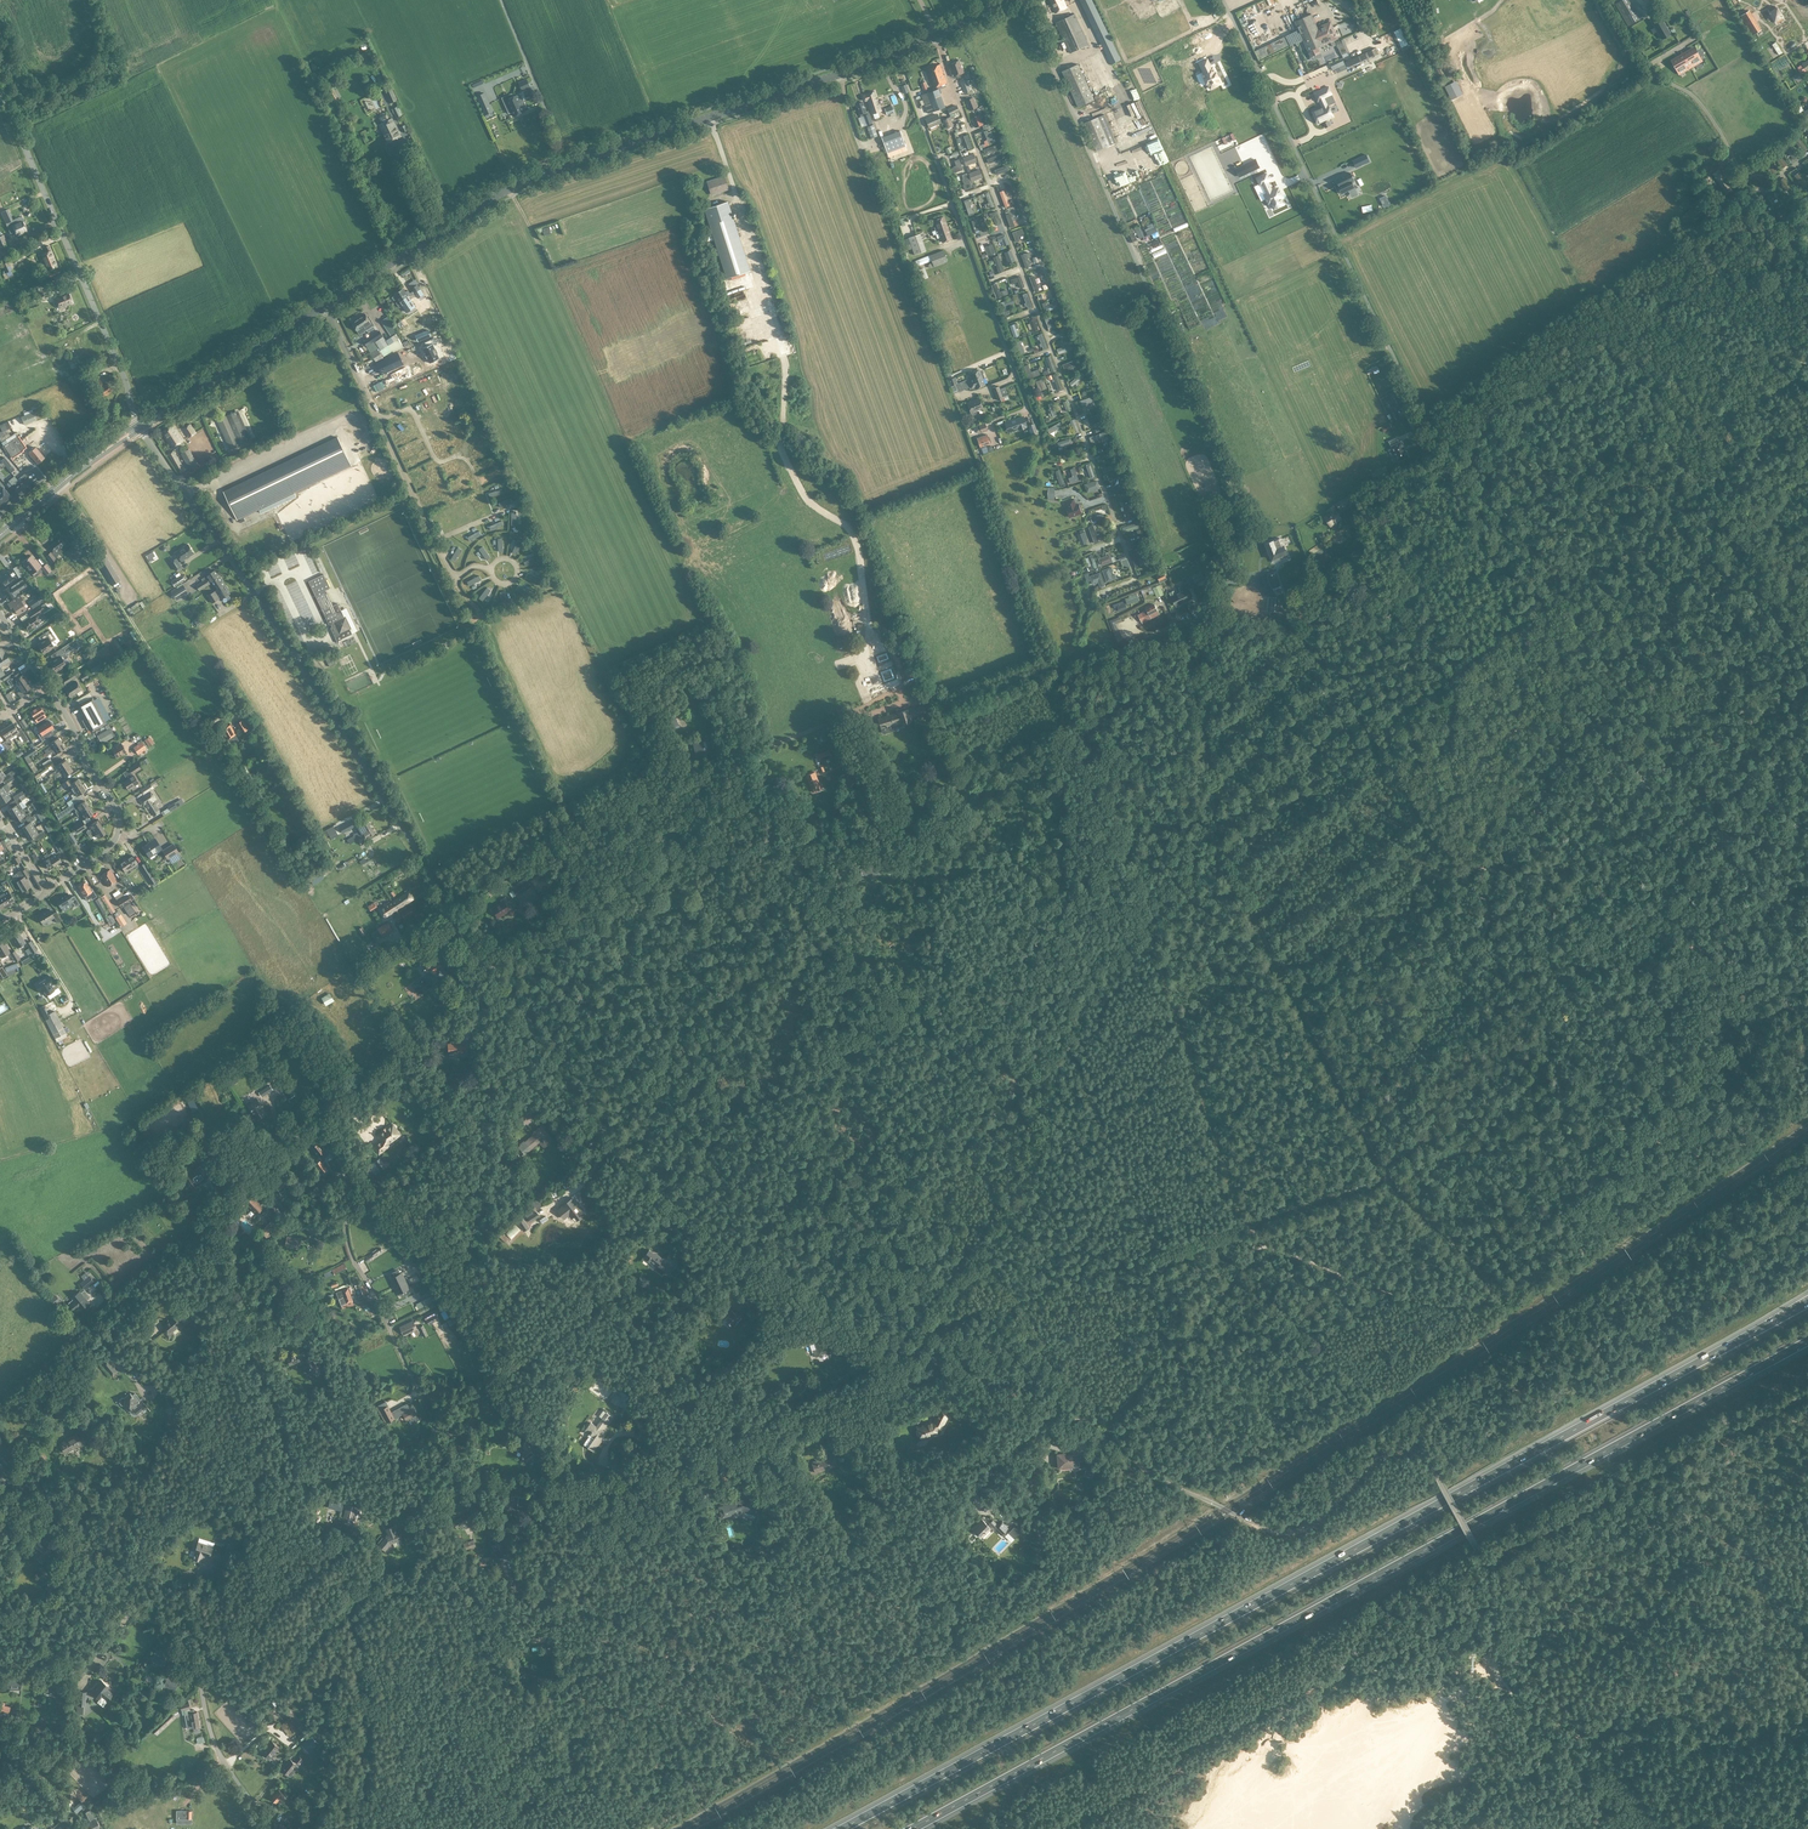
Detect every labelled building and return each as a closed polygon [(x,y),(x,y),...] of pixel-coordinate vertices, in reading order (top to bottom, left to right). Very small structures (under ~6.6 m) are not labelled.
[(1055,13),(1067,8),(1063,0),(1049,0),(1055,13)] [(1615,4),(1628,25),(1639,19),(1627,0),(1622,0),(1615,4)] [(1171,5),(1148,16),(1152,23),(1174,13),(1171,5)] [(1776,7),(1768,11),(1776,23),(1783,19),(1776,7)] [(1273,8),(1239,20),(1239,24),(1255,24),(1267,20),(1265,20),(1276,16),(1273,8)] [(1740,16),(1752,34),(1759,30),(1748,11),(1740,16)] [(1086,46),(1087,46),(1081,33),(1073,14),(1062,20),(1056,23),(1070,54),(1086,46)] [(1295,21),(1306,47),(1322,40),(1317,28),(1311,14),(1295,21)] [(1671,34),(1663,21),(1654,26),(1662,39),(1671,34)] [(1317,28),(1322,40),(1324,44),(1330,42),(1332,46),(1336,45),(1334,40),(1338,38),(1330,22),(1317,28)] [(1192,49),(1188,40),(1184,42),(1184,44),(1171,50),(1174,56),(1187,50),(1188,51),(1192,49)] [(1320,53),(1318,47),(1324,44),(1322,40),(1306,47),(1310,57),(1320,53)] [(1341,55),(1341,54),(1346,52),(1341,40),(1336,42),(1341,55)] [(1392,45),(1390,46),(1388,42),(1383,45),(1387,53),(1394,50),(1392,45)] [(1694,48),(1683,55),(1691,67),(1702,61),(1694,48)] [(1069,58),(1085,52),(1084,49),(1068,55),(1069,58)] [(1770,63),(1773,67),(1788,57),(1785,53),(1770,63)] [(1680,74),(1691,67),(1683,55),(1673,61),(1680,74)] [(1207,59),(1200,63),(1204,72),(1203,72),(1205,78),(1204,78),(1207,84),(1208,83),(1211,89),(1220,84),(1218,78),(1219,78),(1216,72),(1215,73),(1213,67),(1211,68),(1207,59)] [(1806,71),(1807,70),(1807,60),(1802,64),(1798,67),(1802,74),(1806,71)] [(949,69),(950,73),(962,68),(959,61),(949,64),(951,69),(949,69)] [(1434,64),(1440,75),(1445,72),(1440,61),(1434,64)] [(1078,107),(1094,100),(1078,64),(1062,71),(1078,107)] [(940,65),(931,68),(926,70),(933,88),(946,83),(940,65)] [(963,72),(962,68),(950,73),(952,77),(956,76),(957,79),(967,75),(966,71),(963,72)] [(913,70),(915,84),(921,83),(919,69),(913,70)] [(966,78),(960,80),(965,93),(971,91),(966,78)] [(507,79),(493,85),(497,94),(511,88),(507,79)] [(526,79),(518,82),(521,88),(528,84),(526,79)] [(1455,81),(1444,86),(1451,99),(1461,94),(1455,81)] [(906,84),(903,86),(901,86),(904,94),(906,93),(909,92),(906,84)] [(1328,86),(1314,93),(1318,102),(1319,101),(1322,108),(1312,112),(1314,116),(1313,117),(1314,120),(1316,120),(1318,123),(1324,121),(1325,123),(1323,123),(1325,128),(1330,125),(1328,121),(1326,122),(1326,120),(1333,116),(1328,105),(1335,102),(1328,86)] [(340,99),(333,87),(327,90),(334,102),(340,99)] [(397,100),(392,88),(385,91),(390,103),(397,100)] [(945,107),(943,103),(938,89),(927,93),(930,102),(933,111),(945,107)] [(867,101),(870,108),(872,114),(881,111),(874,91),(865,95),(863,96),(865,101),(867,101)] [(492,112),(484,93),(477,96),(485,115),(492,112)] [(924,104),(930,102),(927,93),(921,95),(924,104)] [(511,94),(502,98),(507,109),(510,107),(514,116),(525,111),(523,108),(526,106),(521,95),(518,97),(517,95),(513,97),(511,94)] [(1116,114),(1137,103),(1133,95),(1128,97),(1111,105),(1116,114)] [(966,101),(970,110),(977,107),(974,98),(966,101)] [(1197,121),(1223,111),(1219,101),(1193,111),(1197,121)] [(868,111),(866,112),(862,102),(856,104),(861,117),(863,116),(867,125),(872,123),(868,111)] [(933,111),(930,102),(924,104),(928,113),(933,111)] [(950,116),(959,111),(956,105),(947,109),(950,116)] [(392,109),(396,117),(403,114),(399,106),(392,109)] [(894,112),(892,106),(885,108),(887,114),(894,112)] [(926,119),(928,126),(929,128),(941,123),(937,114),(926,119)] [(1116,142),(1104,114),(1085,123),(1097,151),(1116,142)] [(971,118),(975,128),(982,125),(979,115),(971,118)] [(948,128),(953,126),(950,117),(944,119),(948,128)] [(401,136),(392,118),(379,125),(388,142),(401,136)] [(873,125),(867,127),(871,138),(877,136),(873,125)] [(900,130),(881,137),(887,153),(905,146),(900,130)] [(985,144),(983,144),(984,147),(993,143),(987,130),(984,131),(987,140),(984,141),(985,144)] [(1799,137),(1795,141),(1803,152),(1807,149),(1799,137)] [(1711,153),(1723,145),(1720,140),(1707,148),(1711,153)] [(998,145),(984,150),(985,155),(999,150),(998,145)] [(1790,146),(1786,149),(1794,159),(1798,156),(1790,146)] [(963,158),(966,165),(977,161),(974,154),(963,158)] [(1366,154),(1352,160),(1356,167),(1370,161),(1366,154)] [(1778,154),(1774,157),(1783,168),(1787,164),(1778,154)] [(954,167),(954,168),(951,169),(953,174),(963,170),(959,159),(954,161),(956,166),(954,167)] [(1239,177),(1259,167),(1256,160),(1236,169),(1239,177)] [(1769,160),(1764,163),(1773,175),(1777,172),(1769,160)] [(1120,163),(1123,170),(1129,168),(1126,161),(1120,163)] [(1703,161),(1698,164),(1701,169),(1706,166),(1703,161)] [(1759,168),(1754,171),(1762,182),(1766,180),(1759,168)] [(969,174),(972,181),(982,177),(980,170),(969,174)] [(1712,174),(1726,194),(1732,190),(1718,170),(1712,174)] [(1350,172),(1336,179),(1339,186),(1338,186),(1341,194),(1355,188),(1351,180),(1353,179),(1350,172)] [(971,187),(966,173),(962,175),(963,179),(962,179),(964,184),(963,185),(965,190),(971,187)] [(1105,175),(1109,185),(1117,183),(1113,174),(1110,175),(1109,173),(1105,175)] [(1799,173),(1795,176),(1803,187),(1807,184),(1799,173)] [(1284,205),(1281,198),(1283,197),(1278,188),(1272,191),(1268,182),(1270,181),(1266,174),(1257,179),(1260,186),(1262,184),(1268,197),(1266,197),(1269,204),(1271,203),(1274,209),(1284,205)] [(724,175),(707,181),(711,195),(729,189),(724,175)] [(1784,177),(1779,181),(1788,193),(1792,189),(1784,177)] [(1014,181),(1009,183),(1013,194),(1011,195),(1011,197),(1019,195),(1014,181)] [(997,188),(1001,200),(1006,199),(1002,186),(997,188)] [(982,190),(975,192),(978,199),(985,197),(982,190)] [(1765,197),(1770,206),(1775,202),(1774,200),(1777,197),(1774,192),(1770,195),(1770,194),(1765,197)] [(1390,205),(1385,195),(1379,198),(1384,208),(1390,205)] [(966,196),(962,197),(967,210),(971,208),(966,196)] [(1802,197),(1791,205),(1794,209),(1805,202),(1802,197)] [(1013,201),(1014,203),(1016,202),(1021,214),(1026,212),(1020,198),(1013,201)] [(727,278),(750,271),(728,201),(704,209),(727,278)] [(1697,203),(1678,220),(1683,225),(1701,208),(1697,203)] [(1775,214),(1779,222),(1785,219),(1783,216),(1787,214),(1784,209),(1780,211),(1775,214)] [(996,212),(989,214),(991,219),(993,219),(996,226),(1001,224),(996,212)] [(13,220),(9,213),(2,216),(6,223),(13,220)] [(1029,221),(1027,216),(1014,221),(1016,226),(1029,221)] [(944,217),(932,221),(935,230),(937,233),(948,229),(944,217)] [(13,220),(6,223),(10,233),(15,231),(17,235),(22,233),(21,231),(26,229),(22,221),(21,221),(14,224),(13,220)] [(976,220),(972,221),(976,234),(980,233),(976,220)] [(1154,223),(1147,226),(1147,225),(1144,227),(1148,236),(1158,231),(1154,223)] [(1134,227),(1139,239),(1145,237),(1139,225),(1134,227)] [(1033,230),(1031,226),(1017,231),(1019,236),(1033,230)] [(937,233),(936,234),(937,238),(941,237),(942,242),(951,238),(948,229),(937,233)] [(1006,241),(1004,232),(999,233),(999,232),(994,233),(997,243),(1006,241)] [(908,238),(910,243),(922,239),(920,233),(908,238)] [(8,245),(3,234),(0,236),(0,248),(8,245)] [(1035,236),(1021,241),(1023,246),(1037,241),(1035,236)] [(33,249),(42,243),(38,238),(30,244),(33,249)] [(922,239),(910,243),(914,255),(926,250),(922,239)] [(985,252),(993,250),(991,241),(983,242),(985,252)] [(1038,245),(1025,250),(1027,255),(1040,250),(1038,245)] [(1006,259),(1013,257),(1009,246),(1002,249),(1006,259)] [(50,250),(38,255),(45,271),(57,266),(50,250)] [(948,261),(943,250),(929,255),(931,260),(934,267),(948,261)] [(917,266),(931,260),(929,255),(915,261),(917,266)] [(999,255),(993,257),(999,272),(1004,270),(999,255)] [(8,261),(1,264),(5,273),(7,272),(8,275),(12,273),(11,270),(12,269),(8,261)] [(1032,271),(1028,272),(1032,288),(1038,287),(1037,280),(1034,280),(1032,271)] [(1008,276),(1010,282),(1014,280),(1016,285),(1022,283),(1018,272),(1008,276)] [(996,283),(991,285),(996,298),(1001,296),(1008,293),(1006,288),(999,291),(996,283)] [(408,291),(406,292),(403,288),(395,294),(395,295),(393,297),(397,302),(410,294),(408,291)] [(416,295),(418,297),(423,294),(419,288),(414,291),(416,295)] [(1020,291),(1025,305),(1030,304),(1025,289),(1020,291)] [(399,307),(402,305),(406,311),(407,311),(406,310),(414,305),(414,306),(415,306),(410,299),(416,295),(414,291),(410,294),(397,302),(399,307)] [(35,302),(45,298),(43,292),(33,296),(35,302)] [(72,303),(68,292),(55,298),(56,301),(54,302),(55,305),(57,304),(59,308),(72,303)] [(1020,306),(1019,302),(1014,303),(1012,296),(1006,298),(1008,304),(1007,304),(1008,309),(1020,306)] [(1055,298),(1041,303),(1043,308),(1057,303),(1055,298)] [(398,325),(418,312),(415,307),(394,320),(398,325)] [(365,314),(358,318),(363,326),(366,331),(373,326),(375,325),(369,317),(368,318),(365,314)] [(1033,315),(1027,317),(1031,328),(1037,326),(1033,315)] [(1050,315),(1044,316),(1046,327),(1052,325),(1050,315)] [(358,318),(351,323),(359,334),(360,335),(366,331),(363,326),(358,318)] [(415,327),(419,323),(415,319),(411,322),(415,327)] [(1017,322),(1010,325),(1014,337),(1018,335),(1016,328),(1018,327),(1017,322)] [(383,336),(379,330),(364,341),(367,346),(383,336)] [(428,330),(416,335),(418,341),(431,336),(428,330)] [(383,336),(375,341),(380,349),(378,351),(383,357),(393,350),(393,352),(394,353),(405,348),(403,345),(398,337),(388,344),(386,341),(383,336)] [(430,363),(439,358),(435,349),(438,348),(434,339),(425,343),(427,346),(423,348),(425,353),(427,358),(428,358),(430,363)] [(1068,340),(1055,346),(1057,351),(1071,345),(1068,340)] [(371,353),(376,362),(383,357),(378,351),(377,349),(379,348),(375,341),(367,347),(371,353)] [(358,344),(350,349),(355,358),(363,353),(358,344)] [(1050,368),(1054,366),(1048,352),(1044,354),(1050,368)] [(398,353),(376,363),(381,374),(403,364),(398,353)] [(1028,364),(1024,365),(1029,378),(1039,374),(1038,369),(1031,371),(1028,364)] [(374,368),(362,373),(370,393),(370,394),(374,405),(385,400),(387,405),(396,401),(387,380),(380,383),(374,368)] [(979,370),(970,373),(972,379),(968,381),(971,388),(974,387),(975,389),(985,385),(982,376),(983,375),(982,373),(980,371),(979,370)] [(1068,377),(1071,382),(1083,375),(1080,370),(1068,377)] [(413,382),(420,379),(417,372),(410,375),(413,382)] [(1057,373),(1052,375),(1058,390),(1064,388),(1057,373)] [(1034,377),(1038,387),(1044,385),(1040,375),(1034,377)] [(955,377),(948,380),(951,386),(958,383),(955,377)] [(113,390),(108,383),(104,386),(100,379),(96,382),(100,388),(99,389),(104,396),(113,390)] [(252,383),(246,387),(248,391),(254,387),(252,383)] [(1003,398),(1000,389),(999,386),(993,388),(997,400),(1003,398)] [(1005,387),(1000,389),(1003,398),(1008,396),(1005,387)] [(1393,407),(1403,402),(1397,390),(1387,395),(1393,407)] [(423,399),(426,405),(431,402),(428,396),(423,399)] [(976,413),(976,411),(983,408),(979,398),(967,403),(971,413),(971,412),(972,414),(973,415),(976,414),(976,413)] [(1046,400),(1051,413),(1056,411),(1051,399),(1046,400)] [(427,410),(431,416),(437,413),(433,407),(427,410)] [(1391,418),(1392,420),(1398,417),(1394,409),(1388,412),(1389,414),(1391,418)] [(238,410),(226,415),(239,444),(251,439),(238,410)] [(442,416),(444,421),(457,415),(455,410),(442,416)] [(34,411),(26,414),(21,417),(24,425),(37,419),(36,419),(34,413),(34,411)] [(1096,411),(1085,414),(1087,420),(1091,419),(1091,421),(1098,419),(1096,411)] [(226,415),(217,420),(230,448),(239,444),(226,415)] [(1065,417),(1067,425),(1070,425),(1071,430),(1077,429),(1074,416),(1065,417)] [(426,426),(430,422),(426,417),(422,421),(426,426)] [(1022,417),(1006,423),(1008,430),(1018,426),(1018,429),(1025,426),(1022,417)] [(0,426),(0,434),(1,437),(8,433),(6,430),(11,427),(9,422),(0,426)] [(436,424),(428,428),(430,432),(438,428),(436,424)] [(183,440),(173,425),(162,432),(172,448),(183,440)] [(195,433),(189,425),(183,429),(188,437),(195,433)] [(454,442),(458,440),(452,427),(448,429),(454,442)] [(2,442),(4,445),(2,446),(8,454),(9,454),(12,458),(23,451),(22,450),(26,447),(18,436),(15,433),(11,436),(6,439),(6,440),(2,442)] [(987,434),(977,438),(980,447),(990,443),(987,434)] [(237,520),(259,509),(261,513),(296,496),(294,492),(351,465),(337,437),(223,491),(237,520)] [(1070,437),(1056,442),(1058,447),(1071,442),(1070,437)] [(1409,456),(1408,456),(1401,441),(1402,441),(1401,441),(1399,442),(1397,438),(1390,441),(1392,446),(1394,448),(1390,450),(1392,455),(1396,453),(1399,460),(1399,461),(1400,460),(1408,457),(1409,456)] [(393,443),(396,449),(403,445),(401,440),(393,443)] [(445,441),(439,443),(441,449),(448,446),(445,441)] [(33,449),(29,453),(34,459),(32,460),(34,463),(35,464),(37,463),(44,457),(39,451),(40,450),(38,448),(37,449),(36,447),(34,448),(33,448),(33,449)] [(189,449),(181,453),(190,469),(198,465),(189,449)] [(403,450),(397,453),(400,458),(406,454),(403,450)] [(173,451),(168,454),(178,471),(184,468),(173,451)] [(1067,456),(1064,451),(1059,454),(1062,460),(1067,456)] [(4,457),(1,460),(2,461),(5,465),(11,472),(14,470),(4,457)] [(402,460),(406,469),(412,467),(409,457),(402,460)] [(1104,463),(1100,465),(1103,473),(1116,468),(1115,464),(1106,467),(1104,463)] [(1386,466),(1371,474),(1375,480),(1389,473),(1386,466)] [(1078,480),(1074,468),(1070,469),(1072,476),(1068,477),(1070,482),(1078,480)] [(1115,469),(1111,471),(1115,482),(1119,481),(1115,469)] [(482,475),(484,481),(499,477),(498,471),(482,475)] [(459,473),(447,478),(450,484),(461,479),(459,473)] [(35,485),(25,474),(17,480),(27,492),(28,492),(30,490),(35,485)] [(21,497),(27,492),(17,480),(14,476),(8,481),(14,488),(21,497)] [(1120,483),(1113,486),(1114,490),(1126,486),(1122,476),(1121,476),(1118,477),(1120,483)] [(1083,484),(1086,492),(1099,488),(1096,479),(1083,484)] [(506,482),(492,488),(495,495),(509,490),(506,482)] [(5,502),(9,498),(8,497),(10,496),(0,484),(0,496),(5,502)] [(462,490),(457,493),(460,498),(465,496),(462,490)] [(422,493),(426,502),(432,500),(428,491),(422,493)] [(511,495),(497,501),(500,507),(514,502),(511,495)] [(1340,509),(1350,502),(1347,497),(1336,504),(1340,509)] [(1083,514),(1080,505),(1076,506),(1074,500),(1067,502),(1070,508),(1067,509),(1071,518),(1083,514)] [(1131,504),(1123,506),(1126,516),(1128,515),(1129,519),(1135,517),(1131,504)] [(466,509),(468,515),(475,512),(473,506),(466,509)] [(1333,506),(1329,509),(1331,512),(1325,516),(1331,525),(1341,518),(1333,506)] [(1103,513),(1091,517),(1092,521),(1099,519),(1100,523),(1106,522),(1103,513)] [(491,522),(491,530),(507,530),(507,522),(491,522)] [(1124,532),(1139,527),(1137,522),(1122,527),(1124,532)] [(1088,526),(1094,543),(1099,541),(1093,525),(1088,526)] [(478,529),(465,541),(470,546),(483,534),(478,529)] [(1078,541),(1085,540),(1083,529),(1076,531),(1078,541)] [(63,536),(56,541),(61,547),(61,548),(62,549),(63,551),(64,552),(70,547),(68,545),(69,544),(63,536)] [(1280,556),(1286,553),(1280,538),(1266,544),(1274,562),(1281,559),(1280,556)] [(516,539),(508,553),(515,557),(523,543),(516,539)] [(52,551),(51,552),(46,555),(51,562),(56,559),(55,557),(63,551),(62,549),(61,548),(61,547),(56,541),(49,547),(52,551)] [(176,552),(182,561),(194,553),(188,544),(176,552)] [(457,546),(452,560),(458,562),(463,549),(457,546)] [(482,546),(476,552),(487,562),(493,557),(482,546)] [(76,555),(70,548),(64,552),(70,560),(76,555)] [(1130,551),(1135,567),(1140,565),(1135,549),(1130,551)] [(1328,552),(1322,556),(1321,555),(1314,560),(1321,570),(1328,564),(1327,563),(1332,559),(1328,552)] [(1092,554),(1087,556),(1093,569),(1097,567),(1092,554)] [(1110,554),(1098,558),(1101,565),(1112,561),(1110,554)] [(535,555),(522,559),(524,566),(538,562),(535,555)] [(26,559),(23,562),(32,573),(35,577),(42,571),(39,567),(41,566),(38,562),(37,563),(31,556),(27,560),(26,559)] [(98,562),(112,585),(120,580),(106,557),(98,562)] [(170,562),(176,571),(182,566),(177,558),(170,562)] [(1210,570),(1213,577),(1219,574),(1212,561),(1208,563),(1210,567),(1211,566),(1212,569),(1210,570)] [(46,563),(41,566),(47,574),(48,576),(52,575),(54,574),(51,570),(46,563)] [(1112,566),(1103,570),(1107,581),(1117,578),(1115,573),(1112,574),(1111,571),(1114,571),(1112,566)] [(19,568),(15,571),(19,577),(23,575),(19,568)] [(0,577),(0,579),(5,585),(13,578),(11,576),(14,574),(10,569),(8,571),(6,572),(6,571),(2,574),(3,575),(0,577)] [(478,569),(464,579),(469,585),(482,576),(478,569)] [(212,582),(215,587),(223,582),(222,581),(223,581),(223,580),(221,577),(220,577),(215,570),(208,575),(205,577),(207,579),(197,585),(200,591),(210,584),(210,583),(212,582)] [(526,571),(525,577),(541,581),(542,574),(526,571)] [(1189,585),(1204,578),(1201,571),(1185,579),(1189,585)] [(1100,572),(1090,576),(1092,584),(1099,581),(1101,587),(1105,585),(1100,572)] [(1281,585),(1276,572),(1268,575),(1268,576),(1262,578),(1265,586),(1270,584),(1272,588),(1281,585)] [(1157,576),(1159,581),(1166,577),(1164,573),(1157,576)] [(182,574),(172,580),(172,581),(175,586),(188,578),(185,574),(183,575),(182,574)] [(314,578),(308,581),(309,582),(315,595),(316,596),(322,609),(322,610),(323,610),(323,611),(326,618),(329,625),(331,624),(332,627),(331,627),(335,637),(338,643),(340,642),(339,640),(337,637),(341,635),(343,639),(352,634),(353,634),(353,633),(350,628),(351,628),(346,616),(345,617),(341,610),(341,609),(338,603),(333,606),(326,590),(330,588),(323,574),(321,575),(314,578)] [(16,596),(14,593),(27,585),(22,578),(10,586),(2,591),(2,592),(5,598),(6,598),(8,601),(16,596)] [(223,582),(215,587),(217,590),(208,596),(212,603),(220,598),(218,596),(220,594),(223,598),(230,593),(228,590),(228,589),(229,588),(228,586),(226,586),(223,582)] [(177,599),(189,592),(183,583),(171,591),(177,599)] [(1153,588),(1157,597),(1164,594),(1160,584),(1159,583),(1153,586),(1154,587),(1153,588)] [(491,584),(482,594),(486,598),(495,588),(491,584)] [(522,584),(516,587),(523,599),(529,596),(522,584)] [(1182,591),(1179,592),(1184,602),(1192,598),(1191,597),(1192,597),(1193,595),(1191,591),(1189,591),(1188,591),(1186,586),(1180,588),(1182,591)] [(1184,602),(1179,592),(1176,594),(1174,590),(1170,592),(1176,606),(1184,602)] [(1133,593),(1134,595),(1132,596),(1132,594),(1129,596),(1129,597),(1126,599),(1128,605),(1140,600),(1137,592),(1133,593)] [(20,595),(16,598),(19,603),(11,609),(13,612),(15,610),(18,614),(26,609),(24,605),(26,603),(20,595)] [(36,597),(28,602),(32,608),(40,603),(36,597)] [(8,604),(11,609),(19,603),(16,598),(8,604)] [(1125,603),(1124,603),(1123,601),(1113,604),(1115,609),(1118,608),(1119,611),(1127,608),(1125,603)] [(1158,610),(1154,604),(1146,609),(1147,610),(1142,612),(1146,621),(1159,614),(1158,610)] [(30,617),(23,622),(28,630),(33,626),(35,628),(41,624),(40,622),(35,616),(39,613),(36,609),(28,614),(30,617)] [(474,611),(470,613),(475,623),(479,621),(474,611)] [(198,625),(205,621),(201,614),(194,619),(198,625)] [(1119,631),(1119,630),(1116,624),(1122,622),(1120,617),(1110,621),(1114,633),(1119,631)] [(536,630),(542,627),(539,621),(534,624),(536,630)] [(41,642),(37,644),(40,649),(41,649),(44,653),(47,651),(48,652),(51,650),(51,648),(54,646),(51,642),(55,639),(49,630),(42,634),(45,639),(41,642)] [(888,641),(890,647),(898,644),(896,637),(888,641)] [(53,660),(49,663),(52,667),(53,667),(56,671),(59,669),(60,670),(63,668),(63,667),(66,665),(63,660),(68,657),(67,656),(69,654),(68,652),(79,644),(76,639),(55,652),(58,657),(53,660)] [(898,686),(883,644),(882,642),(875,645),(875,644),(871,645),(873,649),(874,649),(878,662),(877,662),(882,677),(876,679),(877,682),(877,683),(876,684),(875,682),(869,685),(870,688),(869,688),(871,694),(876,692),(876,691),(887,687),(887,688),(892,687),(893,688),(898,686)] [(895,657),(901,655),(906,654),(902,643),(891,647),(895,657)] [(5,653),(0,656),(0,666),(1,667),(10,660),(5,653)] [(905,666),(906,670),(912,668),(907,653),(906,654),(901,655),(905,666)] [(899,668),(905,666),(901,655),(895,657),(899,668)] [(333,657),(326,660),(328,663),(329,664),(330,666),(336,663),(335,661),(335,660),(334,660),(333,657)] [(908,679),(915,676),(912,668),(906,670),(905,670),(908,679)] [(11,669),(5,674),(1,676),(4,680),(14,673),(11,669)] [(79,675),(76,670),(73,672),(73,673),(62,679),(64,684),(79,675)] [(15,675),(7,681),(11,686),(16,683),(18,686),(27,680),(23,674),(22,674),(20,676),(18,673),(15,675)] [(32,686),(27,680),(18,686),(21,690),(17,692),(21,698),(27,693),(25,691),(32,686)] [(81,689),(76,681),(64,688),(70,697),(81,689)] [(229,690),(232,695),(237,692),(234,687),(229,690)] [(689,689),(691,698),(701,696),(699,687),(689,689)] [(75,699),(89,693),(87,689),(73,696),(75,699)] [(107,723),(92,697),(77,705),(80,710),(85,718),(84,718),(91,731),(107,723)] [(42,712),(43,711),(40,706),(31,712),(34,717),(32,718),(36,723),(46,716),(44,713),(43,714),(42,712)] [(893,730),(894,729),(892,724),(901,721),(902,724),(911,721),(910,717),(913,716),(914,717),(918,716),(918,715),(921,714),(926,712),(924,706),(910,710),(909,709),(907,709),(898,712),(884,717),(878,718),(879,720),(881,727),(883,732),(884,733),(893,730)] [(671,730),(679,726),(678,722),(675,716),(666,720),(671,730)] [(931,721),(933,727),(946,723),(944,717),(931,721)] [(0,725),(0,728),(1,730),(14,721),(11,718),(0,725)] [(27,725),(23,718),(19,721),(23,727),(27,725)] [(250,728),(244,718),(237,723),(242,732),(250,728)] [(50,722),(49,720),(38,727),(41,732),(38,734),(43,741),(49,737),(47,734),(51,731),(50,730),(54,727),(53,726),(53,725),(54,724),(52,722),(51,721),(50,722)] [(21,728),(17,730),(13,723),(7,726),(13,736),(17,734),(18,736),(19,736),(21,735),(25,741),(28,739),(21,728)] [(105,726),(107,730),(98,736),(99,737),(97,738),(97,739),(99,741),(100,741),(101,741),(102,742),(109,738),(109,739),(115,736),(108,724),(105,726)] [(227,739),(228,738),(232,745),(239,741),(235,734),(236,734),(230,724),(222,730),(227,739)] [(4,742),(1,744),(3,747),(5,750),(6,751),(9,749),(12,747),(10,744),(12,742),(10,738),(13,736),(7,726),(1,730),(7,740),(4,742)] [(934,745),(936,742),(935,738),(934,738),(931,729),(927,730),(930,739),(929,740),(930,744),(934,745)] [(141,738),(140,737),(138,733),(130,738),(133,743),(141,738)] [(145,739),(149,746),(154,742),(150,736),(145,739)] [(52,745),(47,748),(49,751),(62,742),(59,737),(50,742),(52,745)] [(707,739),(693,743),(696,757),(711,754),(707,739)] [(62,742),(49,751),(50,753),(51,754),(54,751),(55,750),(57,753),(65,747),(62,742)] [(142,742),(133,748),(138,754),(146,748),(142,742)] [(126,751),(121,743),(112,749),(117,757),(126,751)] [(33,747),(23,754),(26,758),(36,751),(33,747)] [(825,758),(826,759),(832,757),(829,750),(817,754),(820,760),(825,758)] [(58,765),(61,770),(69,765),(66,760),(58,765)] [(141,768),(137,763),(129,769),(133,774),(141,768)] [(69,765),(61,770),(56,774),(53,775),(55,777),(57,775),(58,775),(62,772),(64,776),(73,770),(69,765)] [(3,779),(4,781),(10,777),(12,776),(10,772),(3,778),(4,778),(3,779)] [(820,785),(815,772),(806,775),(811,788),(812,788),(814,792),(821,789),(819,785),(820,785)] [(124,782),(125,784),(123,785),(126,790),(128,789),(138,783),(133,775),(127,779),(128,779),(124,782)] [(71,787),(73,790),(82,784),(78,779),(73,782),(70,778),(62,783),(65,788),(66,786),(68,789),(71,787)] [(7,782),(5,783),(6,784),(3,786),(0,788),(0,796),(7,792),(11,789),(7,783),(7,782)] [(152,787),(150,783),(140,790),(142,794),(152,787)] [(74,803),(75,802),(83,797),(80,794),(85,790),(82,784),(73,790),(74,793),(71,795),(73,798),(72,799),(74,803)] [(47,788),(42,791),(47,800),(52,797),(47,788)] [(19,797),(24,794),(22,790),(13,796),(15,800),(19,797)] [(0,796),(0,801),(2,803),(11,798),(7,792),(0,796)] [(152,792),(148,795),(139,800),(142,805),(145,803),(149,809),(150,808),(154,816),(160,812),(153,801),(156,799),(152,792)] [(8,809),(12,815),(23,808),(19,803),(22,801),(21,800),(19,797),(15,800),(11,802),(13,805),(11,806),(12,807),(8,809)] [(174,802),(167,806),(168,807),(170,811),(177,807),(183,803),(180,799),(177,801),(175,802),(174,802)] [(72,804),(74,807),(76,810),(75,811),(77,814),(89,807),(85,801),(77,806),(75,802),(74,803),(72,804)] [(64,809),(56,814),(58,818),(67,812),(74,807),(72,804),(69,806),(64,809)] [(93,813),(89,807),(77,814),(78,816),(80,815),(83,819),(88,816),(89,816),(93,813)] [(23,821),(26,819),(32,816),(29,812),(26,814),(23,808),(12,815),(15,821),(19,819),(20,820),(21,819),(23,821)] [(26,833),(35,827),(31,822),(35,819),(33,815),(32,816),(26,819),(29,823),(22,827),(26,833)] [(360,831),(370,825),(365,817),(356,822),(360,831)] [(72,825),(75,830),(85,823),(83,819),(72,825)] [(89,835),(102,826),(100,824),(101,823),(101,822),(100,820),(99,819),(98,820),(90,825),(91,828),(86,831),(89,835)] [(351,820),(339,827),(343,833),(355,826),(351,820)] [(332,822),(325,825),(334,843),(341,840),(332,822)] [(85,823),(75,830),(74,830),(76,833),(87,826),(85,823)] [(370,825),(360,831),(362,834),(362,833),(364,833),(364,834),(366,838),(375,833),(370,825)] [(37,826),(35,827),(26,833),(29,839),(36,835),(38,838),(45,834),(43,830),(38,833),(36,830),(38,829),(37,826)] [(106,833),(102,826),(89,835),(91,838),(96,834),(98,838),(106,833)] [(353,834),(353,835),(356,840),(361,837),(358,831),(353,834)] [(162,849),(155,838),(149,842),(150,843),(143,847),(148,855),(156,850),(157,852),(162,849)] [(173,842),(162,850),(168,859),(169,858),(172,862),(180,857),(177,853),(179,851),(173,842)] [(56,853),(53,855),(52,852),(48,854),(47,853),(55,865),(61,861),(56,853)] [(44,855),(46,859),(43,861),(49,869),(55,865),(47,853),(44,855)] [(125,871),(126,872),(129,873),(131,871),(132,869),(131,867),(137,863),(132,855),(120,862),(125,871)] [(139,865),(153,886),(157,883),(143,862),(139,865)] [(878,867),(862,869),(863,879),(867,878),(866,877),(874,875),(874,871),(878,870),(878,867)] [(26,878),(29,876),(25,869),(21,871),(21,870),(11,876),(15,883),(16,882),(22,891),(30,886),(26,878)] [(117,880),(110,869),(100,875),(103,880),(105,879),(109,885),(117,880)] [(317,883),(313,876),(309,878),(314,885),(317,883)] [(8,894),(10,893),(13,891),(7,879),(2,882),(3,885),(8,894)] [(92,888),(90,889),(86,881),(78,886),(81,891),(79,892),(82,897),(89,893),(92,899),(97,896),(92,888)] [(143,886),(139,888),(141,892),(145,890),(149,887),(146,883),(143,886)] [(8,894),(3,885),(0,886),(4,892),(1,893),(1,894),(8,906),(12,903),(11,903),(14,901),(10,893),(8,894)] [(517,895),(524,890),(521,885),(517,887),(513,890),(516,895),(517,895)] [(66,888),(54,896),(56,899),(68,892),(66,888)] [(128,893),(117,900),(121,907),(132,900),(131,900),(134,898),(130,892),(129,889),(127,891),(128,893)] [(402,906),(415,898),(409,890),(397,898),(398,900),(394,903),(397,908),(401,905),(402,906)] [(61,907),(72,901),(75,906),(79,904),(74,895),(70,898),(67,893),(56,899),(61,907)] [(115,910),(105,893),(101,896),(111,913),(115,910)] [(1,909),(4,907),(5,908),(8,906),(1,894),(0,895),(0,907),(1,909)] [(95,900),(104,915),(109,913),(99,897),(95,900)] [(493,908),(498,917),(509,910),(504,903),(506,901),(504,898),(500,900),(502,902),(493,908)] [(389,901),(384,904),(385,906),(380,909),(385,917),(392,912),(395,916),(393,917),(396,921),(402,917),(397,909),(397,908),(394,903),(392,901),(389,903),(389,901)] [(377,907),(374,903),(368,907),(371,911),(377,907)] [(411,906),(401,913),(405,919),(415,912),(411,906)] [(56,911),(52,914),(49,909),(38,915),(43,923),(53,916),(57,922),(61,920),(56,911)] [(387,921),(377,927),(378,929),(371,933),(376,940),(383,935),(383,936),(393,930),(387,921)] [(367,933),(362,926),(358,929),(362,936),(367,933)] [(25,942),(18,930),(9,935),(17,948),(25,942)] [(0,941),(0,954),(2,957),(10,952),(2,939),(0,941)] [(27,943),(33,953),(37,950),(31,941),(27,943)] [(20,958),(15,950),(10,952),(15,961),(20,958)] [(437,959),(431,964),(428,961),(422,965),(427,972),(432,968),(435,972),(443,966),(437,959)] [(414,966),(418,973),(424,969),(420,962),(414,966)] [(18,967),(16,963),(4,968),(6,972),(12,969),(14,969),(18,967)] [(13,971),(12,969),(6,972),(2,966),(0,967),(0,972),(3,977),(13,971)] [(40,992),(43,990),(46,995),(54,990),(51,985),(54,983),(48,975),(34,984),(40,992)] [(419,994),(432,984),(427,978),(425,980),(423,977),(415,983),(417,986),(415,988),(419,994)] [(322,1002),(332,998),(328,989),(319,994),(322,1002)] [(66,1032),(55,1011),(44,1017),(55,1038),(66,1032)] [(465,1041),(448,1043),(448,1048),(447,1049),(448,1055),(454,1055),(453,1053),(466,1051),(465,1041)] [(296,1095),(286,1080),(279,1085),(289,1099),(296,1095)] [(270,1085),(259,1092),(262,1097),(273,1090),(270,1085)] [(198,1107),(190,1093),(184,1096),(193,1111),(197,1109),(196,1108),(198,1107)] [(247,1102),(247,1103),(248,1105),(248,1106),(253,1113),(254,1112),(259,1119),(265,1114),(261,1108),(263,1107),(258,1099),(255,1101),(255,1100),(252,1102),(251,1100),(249,1100),(247,1102)] [(521,1115),(525,1122),(529,1120),(527,1116),(533,1113),(532,1110),(521,1115)] [(532,1135),(524,1141),(531,1149),(539,1142),(539,1141),(542,1139),(547,1144),(553,1139),(544,1128),(545,1126),(543,1123),(531,1133),(532,1135)] [(401,1134),(396,1128),(396,1127),(395,1125),(394,1125),(393,1124),(392,1125),(390,1125),(388,1126),(388,1127),(377,1135),(381,1141),(373,1146),(379,1153),(390,1145),(388,1143),(401,1134)] [(312,1147),(311,1147),(321,1160),(315,1164),(322,1173),(327,1170),(322,1163),(326,1160),(325,1158),(329,1155),(319,1141),(316,1144),(314,1143),(312,1145),(312,1147)] [(516,1153),(520,1150),(515,1143),(511,1146),(516,1153)] [(215,1158),(223,1153),(218,1145),(210,1150),(215,1158)] [(374,1162),(380,1170),(387,1166),(381,1157),(374,1162)] [(190,1178),(187,1180),(192,1186),(195,1185),(196,1186),(201,1182),(204,1181),(207,1178),(202,1171),(204,1170),(200,1165),(194,1169),(196,1171),(189,1177),(190,1178)] [(354,1167),(347,1170),(351,1179),(357,1176),(354,1167)] [(281,1173),(273,1180),(279,1187),(277,1189),(280,1192),(288,1186),(285,1182),(288,1180),(281,1173)] [(295,1199),(302,1193),(296,1187),(289,1192),(295,1199)] [(252,1196),(251,1197),(249,1195),(246,1198),(247,1201),(246,1201),(257,1213),(263,1207),(252,1196)] [(530,1208),(540,1203),(536,1197),(527,1202),(530,1208)] [(563,1206),(558,1210),(562,1215),(564,1218),(567,1216),(569,1214),(572,1218),(575,1221),(577,1219),(580,1217),(585,1213),(581,1207),(580,1208),(578,1206),(572,1198),(565,1204),(562,1206),(563,1206)] [(286,1209),(281,1213),(287,1222),(293,1217),(286,1209)] [(273,1211),(269,1213),(276,1224),(279,1222),(273,1211)] [(530,1222),(540,1216),(536,1211),(534,1212),(532,1211),(526,1215),(530,1222)] [(530,1227),(524,1217),(517,1221),(524,1231),(530,1227)] [(271,1221),(260,1231),(266,1237),(276,1227),(271,1221)] [(508,1227),(505,1225),(502,1228),(505,1230),(504,1232),(508,1235),(513,1229),(512,1228),(515,1225),(512,1222),(508,1227)] [(286,1245),(298,1248),(300,1239),(287,1236),(286,1245)] [(649,1250),(644,1257),(656,1267),(655,1268),(659,1271),(665,1265),(661,1262),(663,1259),(657,1254),(656,1255),(649,1250)] [(332,1269),(334,1273),(335,1274),(347,1268),(344,1263),(332,1269)] [(399,1269),(390,1273),(392,1277),(391,1278),(394,1286),(408,1279),(406,1276),(404,1278),(402,1273),(401,1273),(399,1269)] [(86,1290),(95,1282),(86,1271),(81,1276),(84,1279),(80,1283),(86,1290)] [(408,1279),(394,1286),(398,1293),(400,1293),(402,1297),(410,1293),(408,1289),(409,1288),(407,1283),(409,1282),(408,1279)] [(425,1291),(429,1288),(425,1282),(421,1284),(425,1291)] [(363,1294),(369,1292),(366,1285),(360,1287),(363,1294)] [(727,1299),(734,1292),(726,1285),(719,1292),(727,1299)] [(347,1287),(336,1291),(341,1304),(352,1300),(351,1297),(354,1296),(353,1294),(350,1295),(347,1287)] [(75,1300),(70,1304),(75,1310),(80,1306),(82,1309),(89,1303),(80,1292),(76,1295),(75,1295),(72,1297),(72,1298),(73,1299),(74,1299),(75,1300)] [(56,1306),(61,1302),(60,1300),(56,1295),(54,1296),(53,1295),(49,1298),(56,1306)] [(432,1295),(422,1300),(423,1300),(426,1306),(435,1301),(434,1301),(432,1295)] [(427,1319),(436,1314),(434,1310),(425,1315),(427,1319)] [(746,1317),(749,1314),(744,1310),(739,1316),(732,1310),(725,1319),(733,1327),(736,1324),(740,1328),(748,1319),(746,1317)] [(436,1314),(427,1319),(429,1324),(436,1320),(438,1319),(439,1319),(436,1314)] [(180,1316),(177,1318),(174,1315),(163,1325),(166,1329),(163,1331),(169,1337),(172,1335),(170,1333),(184,1321),(180,1316)] [(413,1320),(400,1327),(404,1335),(417,1329),(413,1320)] [(428,1335),(423,1325),(419,1327),(424,1337),(428,1335)] [(809,1334),(799,1337),(802,1346),(812,1343),(809,1334)] [(833,1348),(831,1349),(828,1339),(819,1342),(819,1340),(815,1342),(817,1349),(814,1351),(816,1358),(820,1356),(827,1353),(828,1355),(834,1353),(833,1348)] [(312,1359),(314,1358),(311,1353),(307,1356),(305,1352),(303,1353),(302,1350),(296,1353),(295,1352),(286,1356),(289,1363),(301,1358),(307,1368),(306,1368),(309,1373),(318,1368),(312,1359)] [(102,1363),(108,1371),(112,1376),(118,1372),(107,1359),(102,1363)] [(613,1387),(620,1391),(623,1386),(617,1382),(613,1387)] [(141,1398),(140,1399),(134,1392),(131,1394),(129,1393),(124,1397),(121,1396),(119,1398),(118,1401),(120,1404),(123,1404),(127,1409),(131,1413),(134,1413),(140,1409),(143,1408),(146,1406),(142,1401),(143,1400),(144,1399),(142,1397),(141,1398)] [(616,1405),(621,1397),(615,1393),(610,1400),(616,1405)] [(481,1396),(484,1409),(493,1407),(490,1394),(481,1396)] [(407,1404),(392,1412),(395,1418),(403,1414),(406,1419),(418,1413),(414,1407),(409,1409),(407,1404)] [(388,1405),(381,1409),(387,1421),(387,1422),(395,1418),(392,1412),(388,1405)] [(163,1418),(159,1422),(166,1430),(170,1427),(182,1417),(175,1409),(163,1418)] [(919,1430),(917,1432),(918,1435),(921,1436),(921,1438),(923,1439),(930,1437),(931,1435),(937,1433),(937,1431),(942,1429),(949,1414),(941,1410),(935,1421),(928,1423),(927,1424),(927,1425),(918,1428),(919,1430)] [(591,1422),(585,1430),(589,1433),(588,1436),(588,1437),(593,1440),(588,1447),(594,1451),(602,1441),(601,1440),(608,1431),(604,1429),(612,1418),(613,1417),(607,1412),(606,1413),(602,1418),(596,1426),(591,1422)] [(533,1419),(527,1424),(531,1428),(537,1423),(533,1419)] [(523,1452),(522,1456),(527,1462),(532,1458),(533,1459),(536,1456),(531,1450),(536,1446),(532,1441),(534,1439),(526,1429),(520,1433),(526,1440),(524,1442),(524,1447),(521,1449),(523,1452)] [(73,1448),(82,1443),(76,1433),(64,1440),(64,1441),(60,1444),(65,1452),(73,1448)] [(557,1456),(552,1444),(547,1446),(552,1458),(557,1456)] [(825,1458),(812,1462),(816,1473),(827,1469),(826,1466),(829,1465),(836,1466),(838,1447),(831,1447),(829,1457),(825,1459),(825,1458)] [(1061,1454),(1057,1454),(1058,1468),(1062,1468),(1062,1469),(1070,1468),(1070,1467),(1074,1467),(1079,1466),(1078,1461),(1083,1461),(1083,1454),(1075,1455),(1066,1456),(1064,1455),(1062,1455),(1061,1454)] [(528,1503),(529,1497),(514,1496),(513,1499),(506,1499),(505,1508),(509,1509),(510,1505),(517,1506),(517,1509),(525,1510),(526,1502),(528,1503)] [(699,1498),(692,1500),(694,1506),(701,1504),(699,1498)] [(330,1500),(329,1507),(342,1510),(343,1503),(330,1500)] [(741,1500),(719,1507),(722,1518),(742,1511),(758,1515),(760,1504),(741,1500)] [(354,1519),(357,1506),(347,1504),(344,1517),(354,1519)] [(466,1528),(467,1527),(473,1524),(467,1514),(454,1523),(457,1527),(460,1526),(461,1528),(465,1526),(466,1528)] [(978,1535),(980,1534),(983,1537),(990,1530),(992,1532),(995,1528),(1001,1535),(1008,1528),(1003,1522),(999,1526),(993,1519),(988,1525),(983,1520),(974,1528),(976,1531),(975,1532),(975,1533),(977,1535),(978,1535)] [(383,1538),(378,1543),(379,1544),(379,1545),(386,1550),(391,1543),(402,1539),(399,1531),(397,1532),(394,1526),(386,1529),(389,1535),(386,1536),(385,1538),(384,1538),(383,1538)] [(715,1527),(716,1531),(719,1538),(723,1536),(721,1529),(720,1526),(715,1527)] [(963,1536),(969,1540),(973,1534),(967,1530),(963,1536)] [(1010,1530),(1008,1532),(1014,1539),(1017,1536),(1010,1530)] [(232,1538),(230,1542),(235,1544),(236,1541),(239,1542),(241,1536),(234,1533),(232,1538)] [(498,1536),(490,1540),(497,1554),(505,1550),(498,1536)] [(45,1549),(39,1543),(40,1542),(36,1538),(31,1544),(35,1547),(36,1546),(42,1552),(37,1558),(42,1563),(48,1556),(50,1558),(54,1554),(51,1552),(52,1551),(47,1547),(45,1549)] [(465,1549),(476,1545),(473,1539),(463,1543),(465,1549)] [(219,1553),(222,1544),(215,1542),(213,1545),(199,1541),(196,1551),(197,1551),(195,1557),(202,1560),(204,1553),(210,1556),(212,1551),(219,1553)] [(492,1555),(480,1558),(481,1566),(494,1563),(492,1555)] [(469,1558),(465,1560),(470,1572),(474,1571),(469,1558)] [(514,1583),(506,1567),(501,1569),(509,1586),(514,1583)] [(53,1582),(44,1590),(49,1595),(58,1587),(53,1582)] [(155,1653),(152,1659),(153,1660),(160,1663),(160,1662),(163,1663),(165,1664),(167,1660),(171,1653),(160,1648),(159,1651),(156,1649),(154,1653),(155,1653)] [(39,1676),(32,1672),(29,1677),(36,1681),(39,1676)] [(169,1675),(167,1677),(164,1684),(174,1689),(178,1681),(173,1678),(174,1678),(169,1675)] [(18,1678),(15,1678),(15,1680),(7,1679),(7,1688),(21,1689),(21,1680),(18,1680),(18,1678)] [(94,1688),(91,1692),(99,1698),(101,1696),(107,1700),(111,1694),(108,1691),(107,1691),(105,1689),(109,1686),(101,1680),(98,1684),(96,1683),(93,1687),(94,1688)] [(56,1696),(59,1687),(49,1683),(45,1692),(56,1696)] [(163,1694),(171,1697),(173,1693),(161,1688),(160,1691),(160,1692),(160,1694),(162,1695),(163,1694)] [(83,1704),(85,1704),(86,1691),(78,1690),(77,1703),(83,1704)] [(3,1705),(4,1702),(0,1702),(0,1718),(2,1711),(9,1712),(10,1707),(3,1705)] [(19,1710),(13,1712),(14,1721),(21,1720),(19,1710)] [(188,1714),(185,1714),(187,1728),(193,1727),(200,1726),(198,1712),(195,1712),(194,1710),(187,1711),(188,1714)] [(172,1714),(153,1732),(155,1734),(155,1733),(158,1731),(161,1728),(163,1726),(165,1724),(174,1716),(172,1714)] [(300,1729),(291,1717),(281,1725),(290,1737),(300,1729)] [(46,1731),(45,1725),(35,1726),(36,1733),(46,1731)] [(305,1729),(298,1736),(303,1741),(310,1734),(305,1729)] [(319,1742),(312,1735),(302,1745),(309,1752),(319,1742)] [(272,1741),(262,1752),(270,1759),(279,1747),(272,1741)] [(299,1764),(303,1759),(299,1755),(295,1761),(299,1764)] [(290,1760),(282,1770),(288,1775),(288,1774),(290,1776),(291,1775),(296,1770),(296,1769),(294,1767),(296,1764),(291,1760),(290,1760)] [(278,1790),(271,1798),(277,1803),(284,1794),(278,1790)] [(85,1812),(89,1820),(94,1817),(90,1809),(85,1812)] [(176,1819),(176,1824),(183,1824),(183,1819),(192,1819),(192,1811),(176,1811),(176,1819)] [(57,1828),(68,1828),(73,1825),(68,1819),(57,1828)] [(92,1828),(93,1828),(99,1826),(97,1820),(89,1824),(92,1828)]
